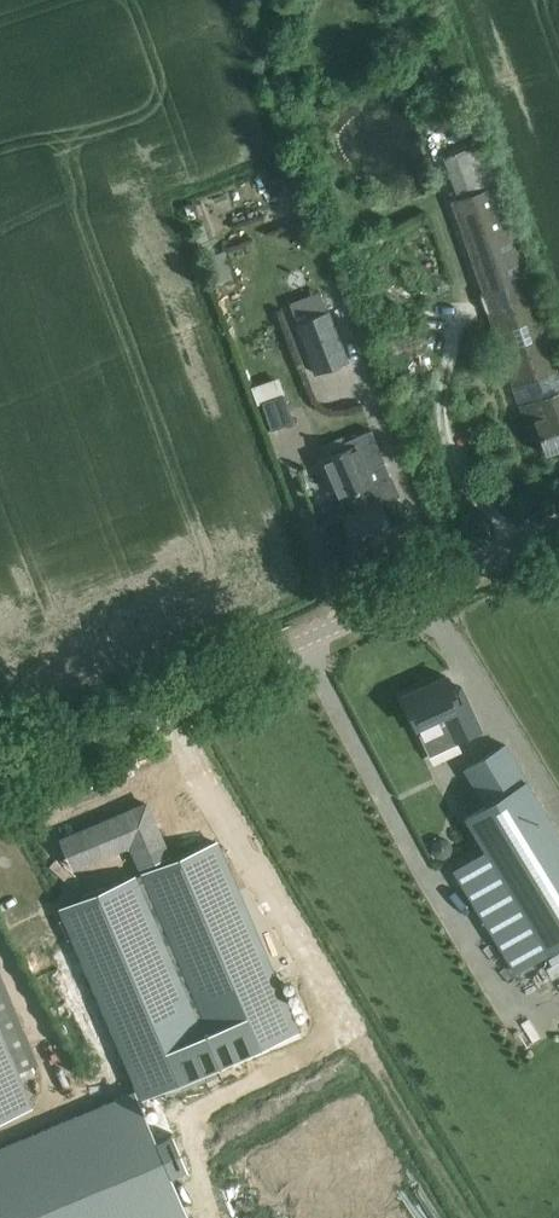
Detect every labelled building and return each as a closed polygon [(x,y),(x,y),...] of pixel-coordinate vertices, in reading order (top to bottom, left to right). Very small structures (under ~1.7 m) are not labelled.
[(480,146),(445,158),(458,197),(450,200),(515,385),(524,382),(547,374),(558,370),(480,146)] [(348,360),(329,311),(295,324),(315,373),(348,360)] [(528,424),(537,450),(545,447),(547,452),(558,448),(558,390),(553,392),(547,374),(524,382),(537,421),(528,424)] [(272,429),(293,421),(285,395),(263,402),(272,429)] [(343,435),(323,444),(329,458),(324,460),(341,498),(347,496),(354,512),(380,501),(381,502),(399,494),(391,475),(390,475),(384,461),(386,460),(373,432),(372,429),(345,441),(343,435)] [(354,512),(344,517),(348,526),(357,548),(394,532),(384,510),(381,502),(380,501),(354,512)] [(446,675),(402,696),(429,755),(481,731),(460,686),(453,689),(446,675)] [(505,748),(467,771),(490,808),(465,822),(547,956),(558,949),(558,837),(505,748)] [(145,803),(80,830),(93,860),(130,844),(139,866),(167,854),(145,803)] [(433,842),(432,850),(436,856),(443,858),(450,854),(452,846),(448,840),(440,838),(433,842)] [(219,843),(61,911),(141,1098),(299,1030),(219,843)] [(53,928),(42,940),(52,948),(63,936),(53,928)] [(43,972),(37,958),(28,962),(34,976),(43,972)] [(28,1103),(0,1040),(0,1115),(28,1103)] [(0,1146),(0,1217),(189,1217),(135,1090),(0,1146)]
